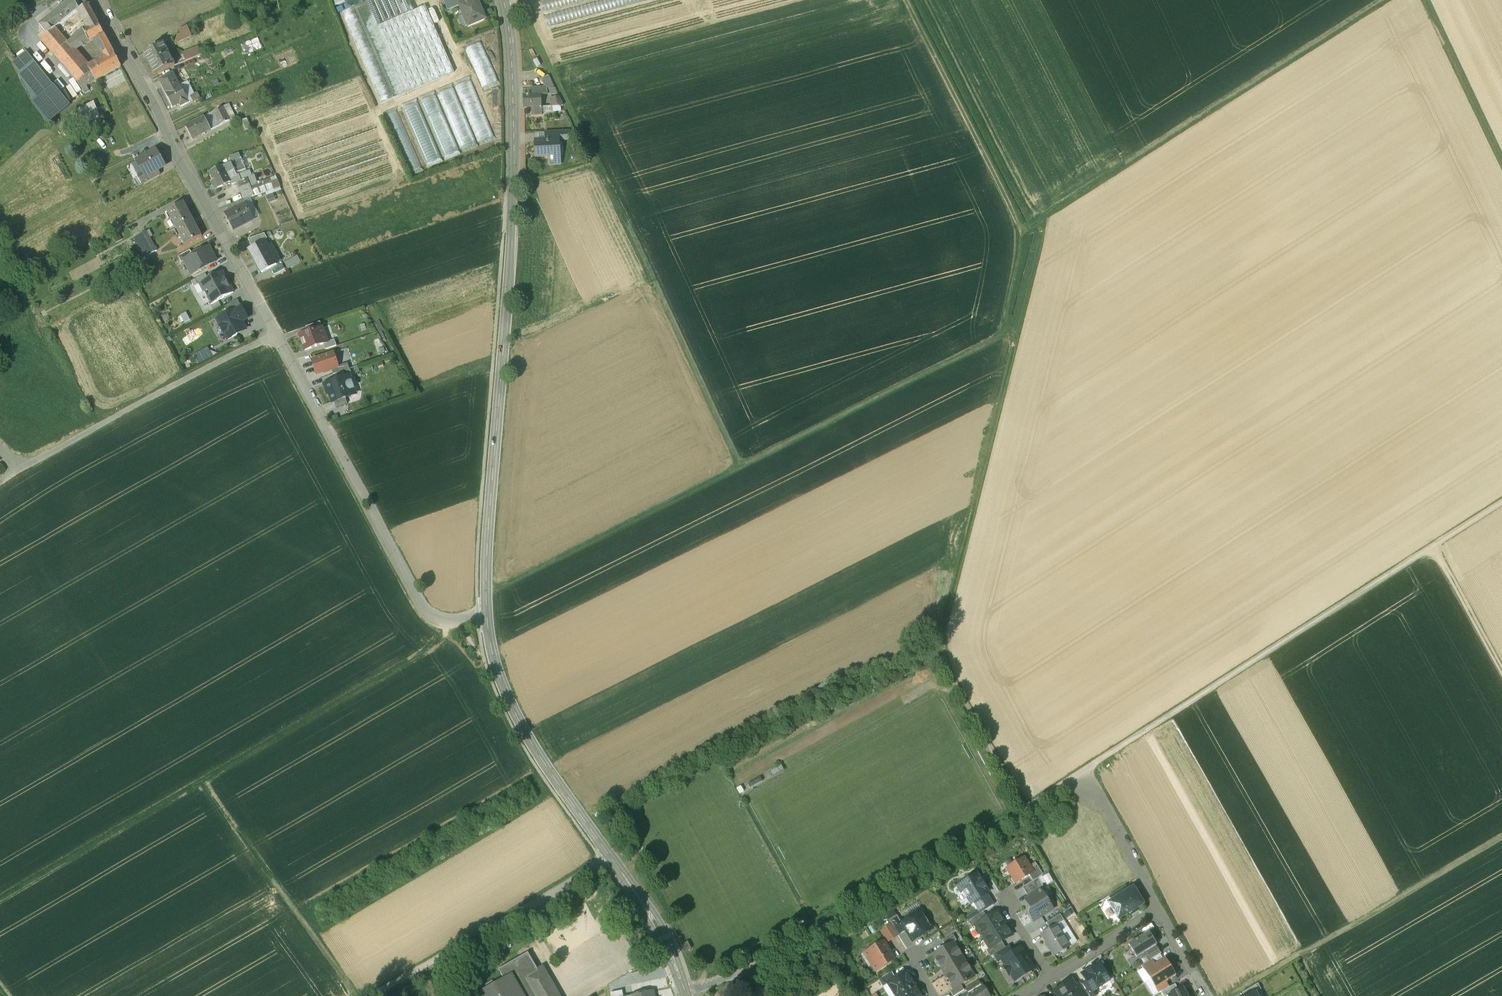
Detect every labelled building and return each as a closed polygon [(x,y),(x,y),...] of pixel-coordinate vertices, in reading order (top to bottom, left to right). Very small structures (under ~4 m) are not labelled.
[(75,49),(89,40),(83,30),(77,34),(68,43),(54,28),(78,8),(84,20),(93,15),(88,5),(85,0),(71,0),(40,25),(47,34),(41,39),(67,69),(81,88),(96,80),(89,67),(88,67),(75,49)] [(453,73),(424,7),(412,12),(408,3),(415,0),(366,0),(406,93),(453,73)] [(459,5),(469,27),(486,19),(477,0),(471,0),(460,5),(459,5)] [(366,1),(341,12),(381,104),(406,93),(366,1)] [(93,15),(84,20),(89,25),(96,21),(93,15)] [(96,21),(89,25),(90,26),(83,30),(89,40),(103,33),(96,21)] [(187,27),(179,31),(180,34),(174,37),(176,43),(191,37),(187,27)] [(104,35),(94,40),(98,46),(107,42),(104,35)] [(246,42),(249,52),(263,47),(260,37),(246,42)] [(107,42),(98,46),(102,53),(111,49),(107,42)] [(483,44),(480,42),(467,49),(465,50),(481,87),(483,88),(496,83),(498,80),(483,44)] [(163,43),(143,54),(146,59),(166,48),(163,43)] [(166,48),(146,59),(154,74),(175,66),(166,48)] [(198,48),(183,53),(186,62),(201,56),(198,48)] [(111,49),(102,53),(104,58),(89,67),(96,80),(121,67),(111,49)] [(53,83),(26,51),(13,61),(33,99),(53,83)] [(173,73),(159,81),(162,87),(177,79),(173,73)] [(548,76),(541,79),(545,88),(547,88),(549,87),(554,87),(548,76)] [(177,79),(162,87),(173,108),(180,105),(181,107),(188,104),(187,101),(188,101),(177,79)] [(473,83),(471,81),(456,88),(446,92),(444,95),(439,95),(428,100),(426,102),(421,103),(402,110),(402,111),(388,116),(387,117),(406,165),(410,172),(493,137),(494,136),(473,83)] [(70,105),(54,86),(35,102),(48,123),(70,105)] [(257,91),(261,101),(271,96),(267,87),(257,91)] [(545,88),(532,88),(533,95),(523,96),(523,108),(530,108),(531,116),(542,115),(541,99),(544,98),(544,95),(547,94),(547,88),(545,88)] [(197,93),(191,96),(193,102),(200,99),(197,93)] [(554,98),(551,98),(552,107),(563,106),(559,97),(554,98)] [(93,102),(75,112),(81,128),(99,119),(93,102)] [(223,107),(229,121),(235,118),(228,105),(223,107)] [(223,107),(213,112),(220,126),(229,121),(223,107)] [(204,117),(186,126),(193,140),(211,130),(204,117)] [(570,132),(546,133),(546,141),(559,140),(559,141),(570,140),(570,132)] [(546,141),(536,141),(537,157),(548,157),(548,164),(557,164),(556,148),(560,148),(559,141),(559,140),(546,141)] [(156,150),(137,161),(144,173),(146,177),(157,171),(162,168),(158,160),(161,159),(156,150)] [(230,163),(210,173),(218,188),(230,182),(230,180),(226,174),(234,170),(230,163)] [(157,171),(146,177),(144,173),(140,176),(144,184),(160,176),(157,171)] [(250,171),(237,176),(230,180),(230,182),(243,200),(280,187),(275,175),(257,183),(255,176),(252,177),(250,171)] [(243,200),(226,207),(229,212),(234,209),(235,211),(245,206),(246,206),(243,200)] [(192,219),(184,203),(167,211),(176,228),(192,219)] [(235,211),(234,209),(229,212),(226,214),(233,227),(241,223),(242,225),(252,220),(245,206),(235,211)] [(202,237),(192,219),(176,228),(185,246),(202,237)] [(152,241),(147,231),(140,235),(145,245),(152,241)] [(253,247),(264,241),(267,239),(265,234),(248,240),(253,247)] [(152,241),(145,245),(150,254),(157,250),(152,241)] [(277,265),(264,241),(253,247),(249,249),(262,273),(277,265)] [(193,256),(184,261),(184,262),(192,275),(216,262),(209,247),(193,256)] [(190,251),(177,257),(181,263),(184,262),(184,261),(193,256),(190,251)] [(285,262),(288,269),(301,263),(298,256),(285,262)] [(234,293),(222,272),(208,279),(199,284),(204,293),(199,296),(204,306),(210,303),(211,305),(234,293)] [(194,287),(199,284),(208,279),(206,274),(191,282),(194,287)] [(229,314),(241,307),(238,300),(225,307),(229,314)] [(248,318),(241,307),(229,314),(217,320),(221,326),(220,327),(224,334),(225,333),(228,340),(246,330),(241,322),(248,318)] [(320,322),(306,327),(308,333),(322,328),(320,322)] [(308,333),(300,336),(305,351),(323,344),(327,343),(327,342),(322,328),(308,333)] [(334,340),(327,342),(327,343),(323,344),(325,350),(336,346),(334,340)] [(211,346),(197,354),(202,364),(216,356),(211,346)] [(333,353),(312,361),(317,374),(331,369),(338,367),(336,361),(337,359),(336,356),(334,355),(333,353)] [(338,367),(331,369),(333,375),(337,374),(346,370),(344,365),(338,367)] [(346,370),(337,374),(339,379),(349,376),(360,373),(357,366),(353,368),(346,370)] [(339,379),(324,384),(328,395),(329,394),(332,403),(334,402),(345,399),(350,397),(349,393),(354,391),(354,390),(354,389),(354,387),(353,386),(353,384),(352,382),(351,381),(349,376),(339,379)] [(345,399),(334,402),(336,408),(347,404),(345,399)] [(1025,859),(1007,870),(1016,883),(1029,875),(1033,873),(1030,868),(1025,859)] [(1036,865),(1030,868),(1033,873),(1029,875),(1033,881),(1038,878),(1043,875),(1036,865)] [(988,893),(976,875),(972,877),(968,876),(967,881),(958,886),(962,893),(965,898),(967,897),(971,904),(986,894),(988,893)] [(1033,881),(1022,888),(1029,898),(1041,890),(1041,891),(1044,889),(1038,878),(1033,881)] [(1124,886),(1109,896),(1112,901),(1128,892),(1124,886)] [(1112,901),(1109,903),(1119,918),(1142,904),(1133,888),(1128,892),(1112,901)] [(1029,898),(1025,900),(1032,910),(1029,912),(1029,914),(1033,919),(1035,920),(1052,909),(1041,891),(1041,890),(1029,898)] [(986,894),(974,902),(981,913),(993,906),(986,894)] [(921,911),(914,915),(909,914),(908,919),(901,923),(901,924),(906,931),(912,942),(916,939),(917,940),(923,936),(923,935),(933,929),(921,911)] [(983,912),(968,922),(972,928),(975,926),(975,925),(987,918),(983,912)] [(987,918),(975,925),(975,926),(983,937),(1005,924),(997,912),(987,918)] [(1060,915),(1046,923),(1050,929),(1057,925),(1064,921),(1060,915)] [(901,923),(897,916),(889,921),(891,925),(898,936),(906,931),(901,924),(901,923)] [(1005,924),(983,937),(990,949),(1002,942),(1012,935),(1005,924)] [(891,925),(881,931),(888,942),(898,936),(891,925)] [(1050,929),(1041,935),(1054,956),(1060,952),(1063,953),(1065,951),(1066,949),(1066,948),(1070,946),(1057,925),(1050,929)] [(1149,932),(1128,945),(1136,957),(1145,952),(1155,945),(1156,945),(1149,932)] [(953,935),(942,942),(945,947),(953,942),(953,943),(956,941),(953,935)] [(883,942),(868,952),(871,957),(867,959),(871,965),(875,963),(879,969),(894,960),(883,942)] [(945,947),(932,955),(953,989),(954,989),(961,985),(974,977),(953,943),(953,942),(945,947)] [(1002,942),(990,949),(986,951),(990,958),(994,955),(1005,948),(1002,942)] [(1155,945),(1145,952),(1151,960),(1152,960),(1161,954),(1155,945)] [(1005,948),(994,955),(998,963),(1002,960),(1013,953),(1009,946),(1005,948)] [(1033,969),(1020,948),(1013,953),(1002,960),(1006,966),(1004,967),(1009,975),(1011,974),(1015,980),(1033,969)] [(525,977),(535,972),(536,971),(532,965),(535,964),(528,952),(498,970),(504,980),(482,993),(484,995),(535,995),(525,977)] [(1155,965),(1144,971),(1143,969),(1134,974),(1141,985),(1150,980),(1170,967),(1165,958),(1155,965)] [(1151,960),(1141,966),(1143,969),(1144,971),(1155,965),(1152,960),(1151,960)] [(1098,964),(1093,967),(1092,967),(1087,970),(1087,971),(1081,974),(1086,982),(1092,991),(1094,990),(1109,981),(1098,964)] [(538,970),(536,971),(535,972),(547,994),(555,989),(542,967),(538,970)] [(1170,967),(1150,980),(1155,988),(1165,982),(1175,975),(1170,967)] [(555,989),(547,994),(535,972),(525,977),(535,995),(559,995),(555,989)] [(891,972),(878,981),(883,988),(888,984),(896,979),(891,972)] [(888,984),(895,995),(899,995),(915,986),(906,972),(896,979),(888,984)] [(1071,980),(1063,986),(1069,995),(1081,995),(1075,987),(1071,980)] [(772,990),(768,982),(763,985),(767,992),(772,990)] [(978,982),(966,989),(969,994),(980,987),(981,988),(982,987),(978,982)] [(1086,982),(1081,985),(1088,995),(1095,995),(1097,994),(1094,990),(1092,991),(1086,982)] [(1165,982),(1155,988),(1158,993),(1168,987),(1165,982)] [(1255,993),(1261,990),(1257,983),(1242,993),(1244,995),(1249,995),(1255,992),(1255,993)] [(1080,984),(1075,987),(1081,995),(1088,995),(1081,985),(1080,984)] [(961,985),(954,989),(953,989),(950,991),(953,995),(954,995),(964,990),(961,985)] [(899,995),(921,995),(915,986),(899,995)] [(1063,986),(1054,991),(1057,995),(1069,995),(1063,986)] [(1161,992),(1164,995),(1166,995),(1167,995),(1174,991),(1172,986),(1161,992)] [(966,995),(986,995),(981,988),(980,987),(969,994),(966,995)] [(1167,995),(1168,995),(1187,995),(1182,987),(1178,989),(1174,991),(1167,995)]
